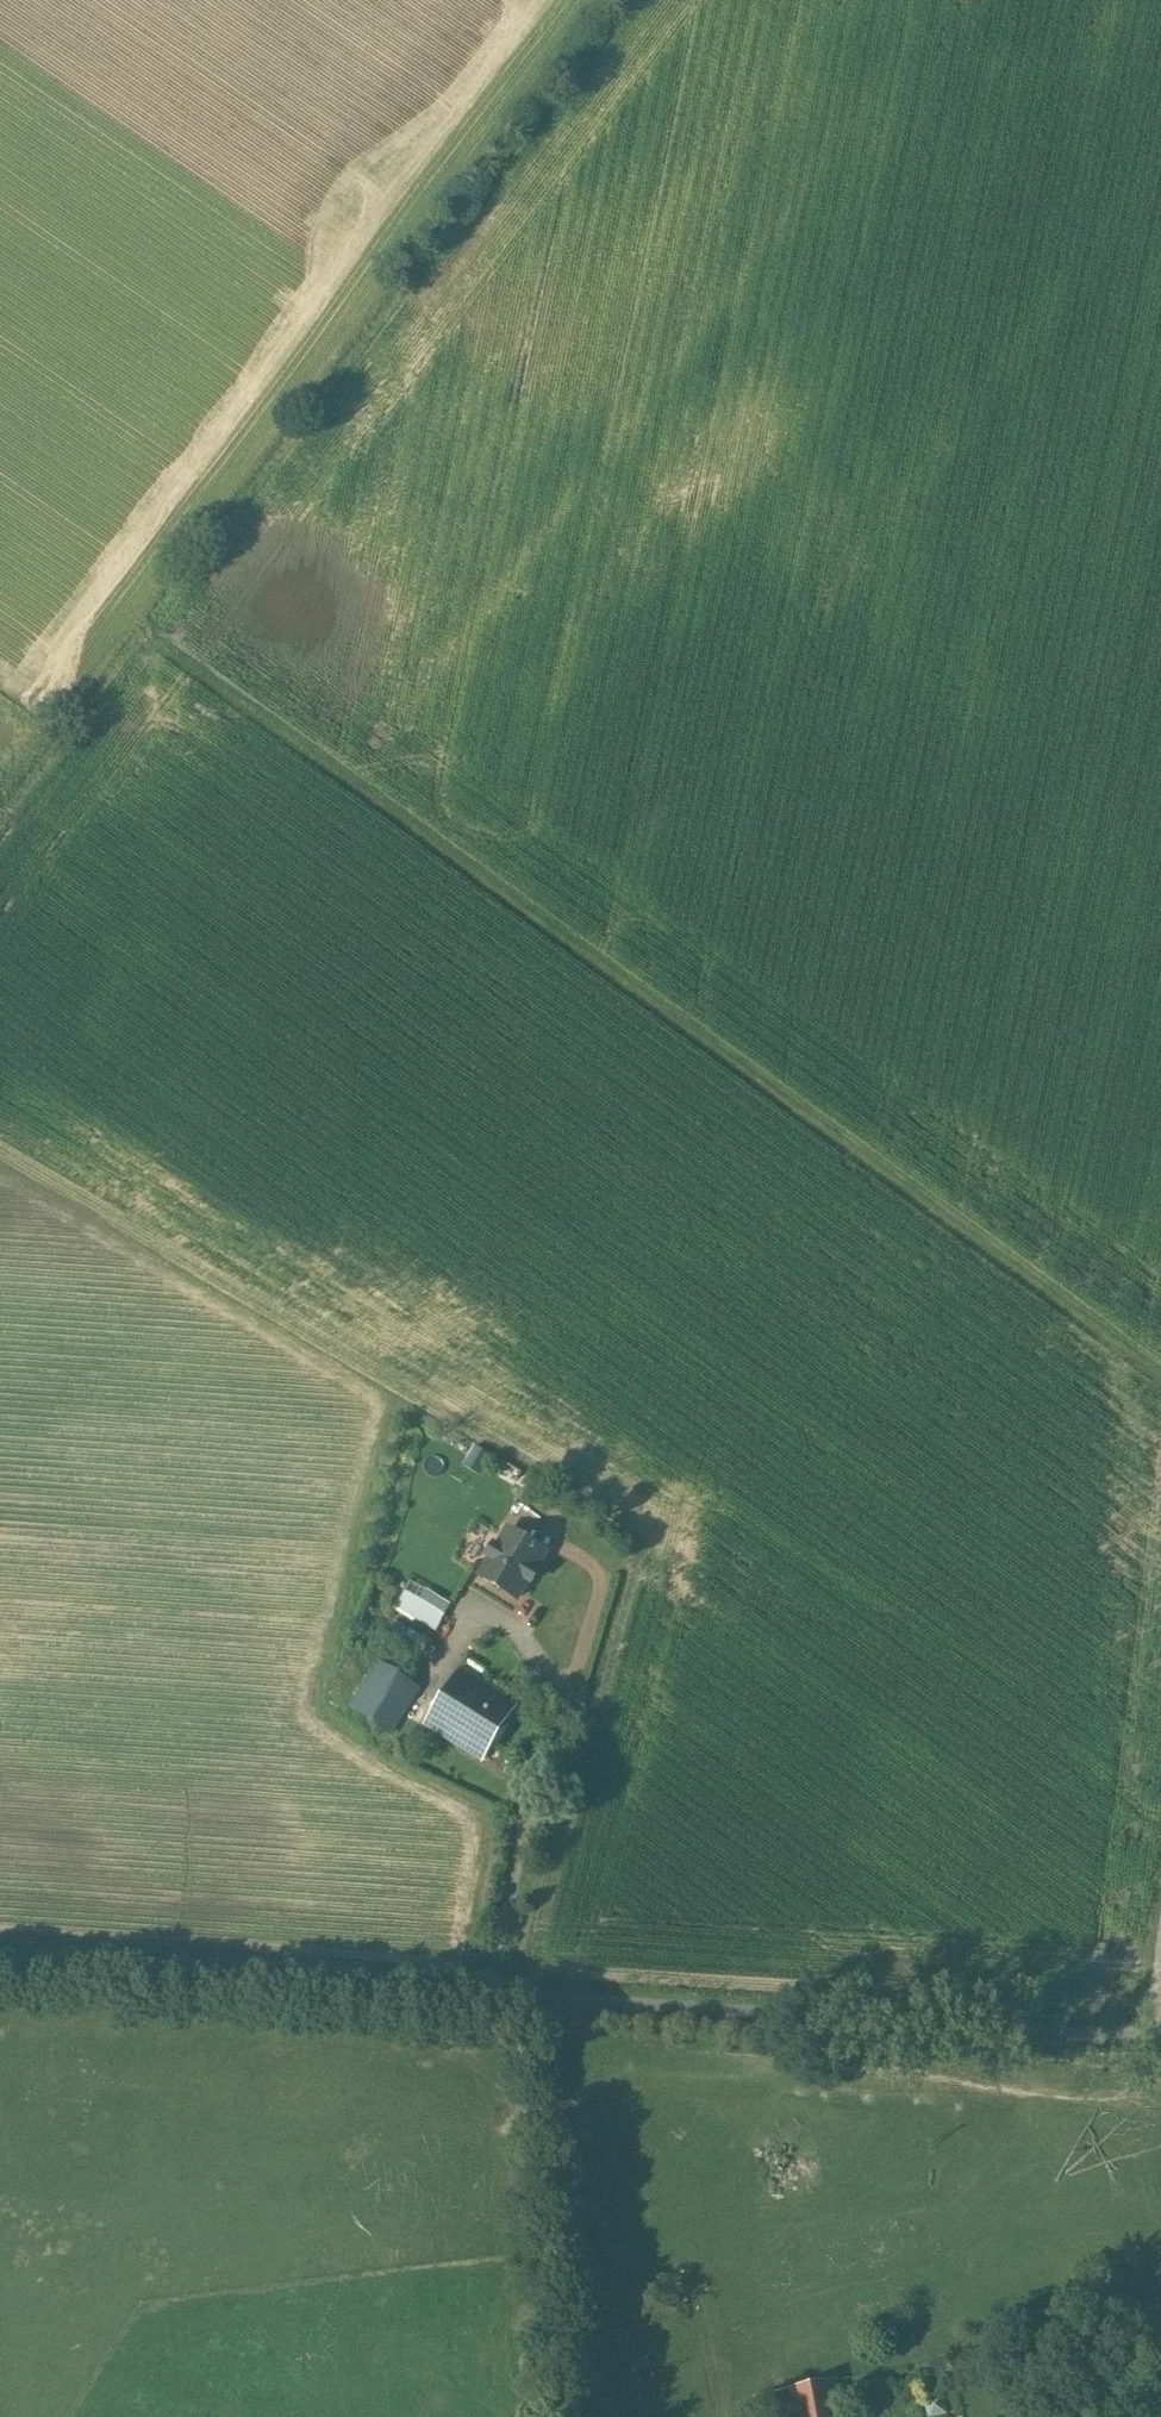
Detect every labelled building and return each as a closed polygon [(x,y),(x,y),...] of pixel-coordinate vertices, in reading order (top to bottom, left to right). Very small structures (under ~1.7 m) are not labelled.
[(510,1530),(510,1529),(508,1528),(507,1530),(498,1546),(495,1544),(487,1556),(490,1558),(481,1573),(480,1573),(480,1575),(481,1576),(481,1575),(516,1597),(515,1597),(517,1598),(518,1596),(527,1580),(530,1582),(538,1570),(535,1568),(544,1553),(545,1553),(545,1551),(544,1550),(544,1551),(510,1530)] [(407,1578),(393,1610),(438,1629),(452,1597),(407,1578)] [(417,1689),(378,1663),(351,1705),(391,1731),(417,1689)] [(513,1704),(460,1671),(427,1723),(480,1756),(513,1704)] [(537,1720),(513,1704),(480,1756),(504,1771),(537,1720)] [(762,2395),(766,2416),(840,2416),(833,2381),(762,2395)]
